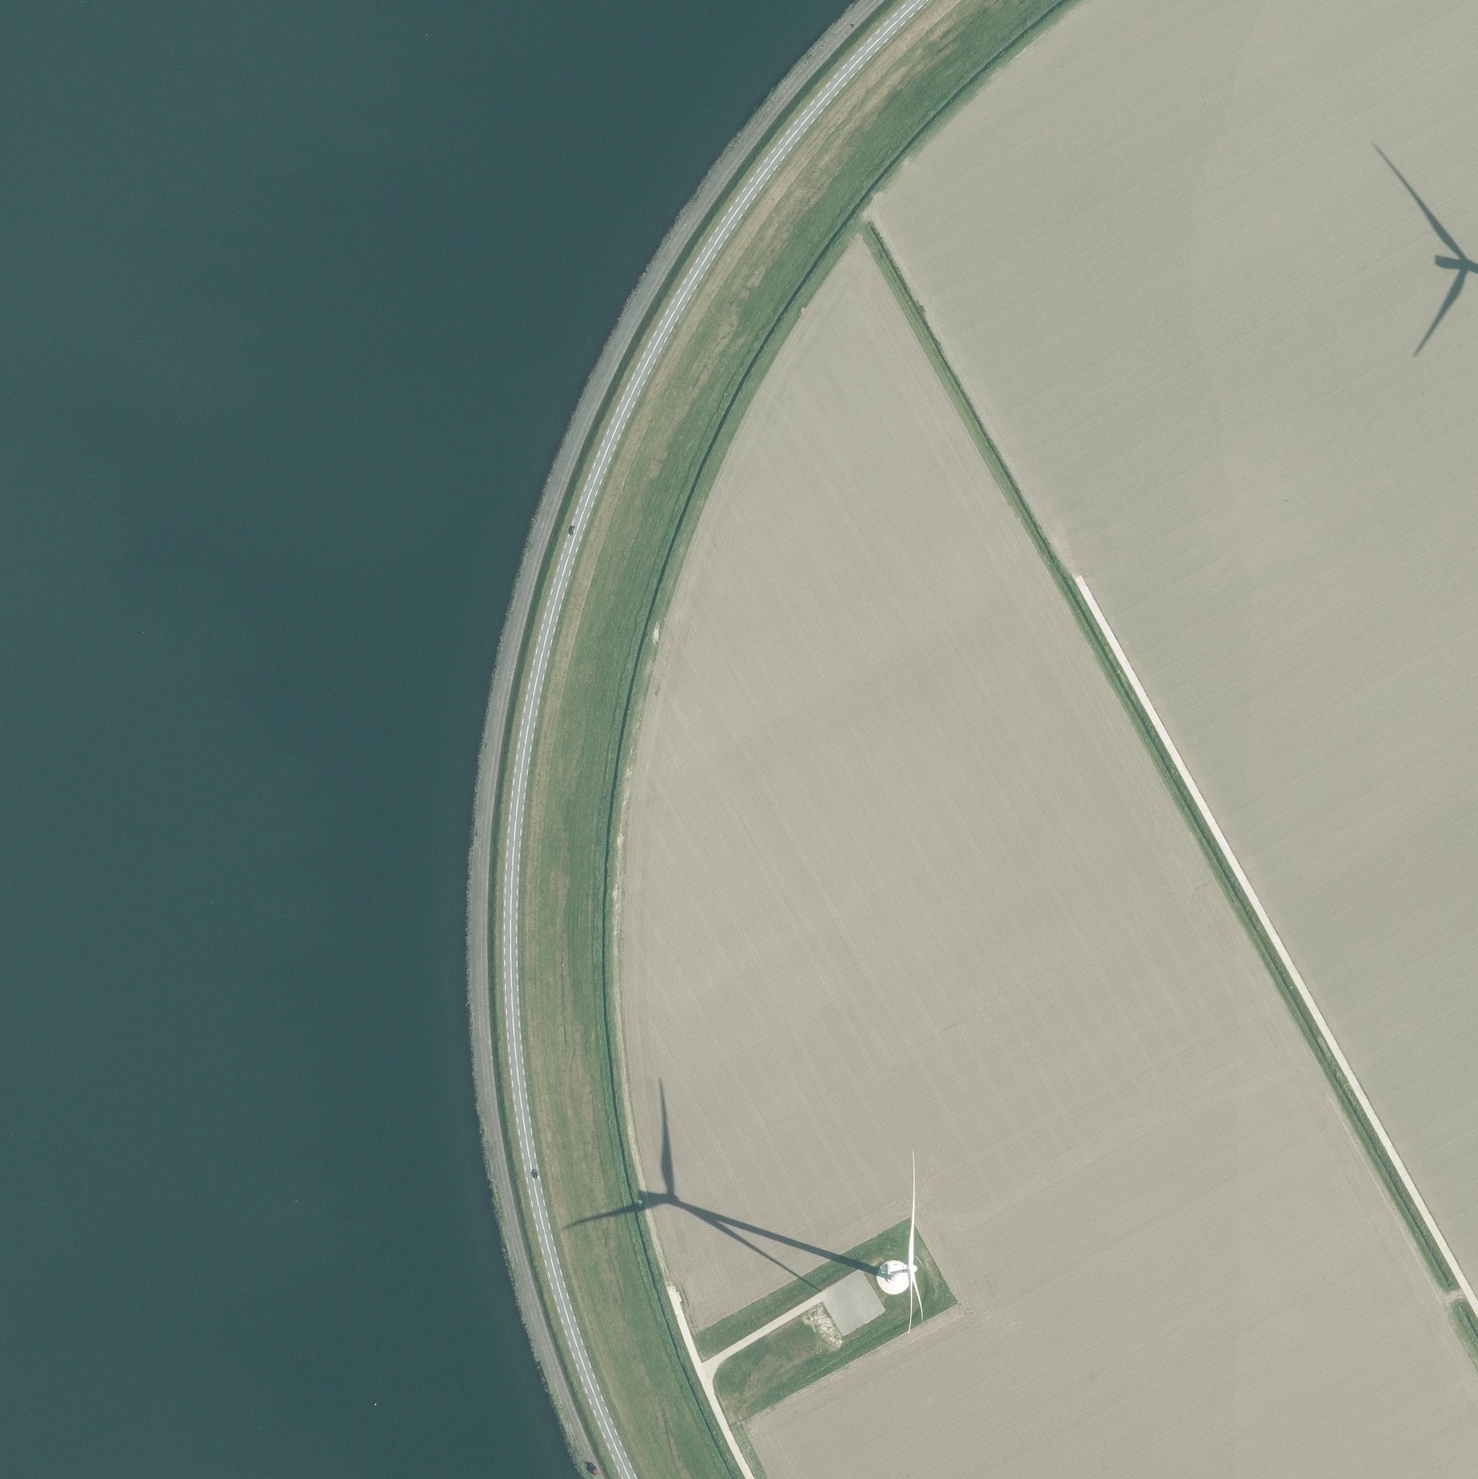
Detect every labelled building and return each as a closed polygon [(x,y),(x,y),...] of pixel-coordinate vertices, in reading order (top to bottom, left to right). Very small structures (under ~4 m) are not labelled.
[(1049,605),(1054,598),(1049,594),(1044,601),(1049,605)] [(898,1277),(898,1276),(898,1275),(897,1275),(897,1274),(896,1274),(896,1273),(895,1273),(894,1273),(893,1273),(892,1273),(892,1274),(891,1274),(891,1275),(890,1275),(890,1276),(890,1277),(890,1278),(890,1279),(891,1279),(891,1280),(892,1280),(892,1281),(893,1281),(894,1281),(895,1281),(896,1281),(896,1280),(897,1280),(897,1279),(898,1279),(898,1278),(898,1277)]
